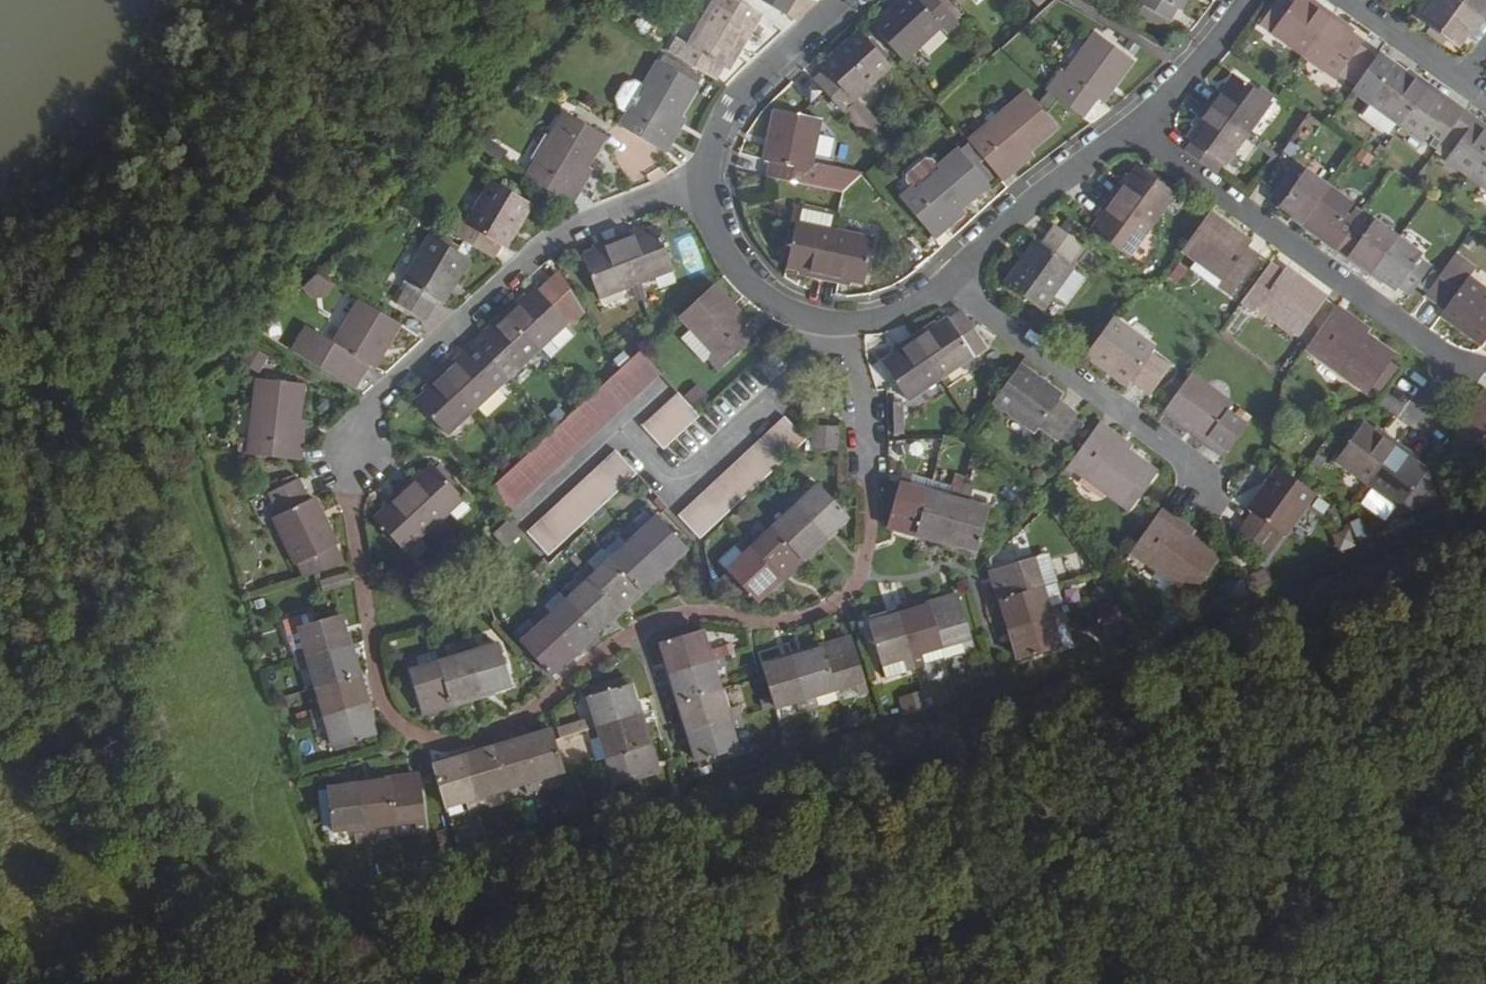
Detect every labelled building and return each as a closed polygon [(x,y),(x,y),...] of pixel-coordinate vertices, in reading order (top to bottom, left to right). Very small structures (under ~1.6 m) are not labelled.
[(745,0),(715,0),(706,15),(689,43),(682,39),(674,52),(720,79),(727,67),(731,69),(765,12),(745,0)] [(715,0),(695,0),(691,7),(706,15),(715,0)] [(789,13),(797,0),(768,0),(789,13)] [(876,27),(910,62),(948,27),(954,34),(964,24),(941,0),(905,0),(876,27)] [(1192,0),(1145,0),(1144,2),(1149,5),(1170,18),(1175,21),(1181,9),(1185,11),(1192,0)] [(1334,16),(1323,8),(1320,12),(1305,0),(1300,0),(1295,7),(1285,0),(1284,0),(1277,9),(1265,25),(1306,55),(1334,16)] [(1464,0),(1442,0),(1427,19),(1462,46),(1475,29),(1479,31),(1485,22),(1485,17),(1464,0)] [(1485,17),(1485,0),(1464,0),(1485,17)] [(1164,28),(1170,18),(1149,5),(1142,15),(1164,28)] [(1273,6),(1261,22),(1265,25),(1277,9),(1273,6)] [(1347,25),(1334,16),(1306,55),(1339,80),(1342,75),(1358,86),(1377,60),(1361,48),(1364,44),(1344,29),(1347,25)] [(828,70),(817,80),(854,119),(866,109),(859,102),(896,68),(862,32),(824,67),(828,70)] [(1104,103),(1135,60),(1099,33),(1067,76),(1072,80),(1059,99),(1086,118),(1099,100),(1104,103)] [(698,82),(658,58),(644,84),(630,109),(621,125),(668,151),(687,117),(679,113),(698,82)] [(1403,126),(1429,91),(1432,87),(1419,78),(1416,81),(1398,68),(1372,103),(1374,104),(1400,124),(1403,126)] [(1217,91),(1208,104),(1250,133),(1273,101),(1236,74),(1222,94),(1217,91)] [(620,104),(630,109),(644,84),(634,79),(625,82),(618,95),(620,104)] [(1445,142),(1466,113),(1454,104),(1452,107),(1429,91),(1403,126),(1425,142),(1432,132),(1445,142)] [(975,144),(991,162),(1007,183),(1038,157),(1034,152),(1062,129),(1033,95),(974,143),(975,144)] [(1250,133),(1208,104),(1200,115),(1205,119),(1193,137),(1198,141),(1190,153),(1220,175),(1250,133)] [(1391,136),(1400,124),(1374,104),(1364,116),(1391,136)] [(786,178),(838,187),(841,172),(833,170),(841,120),(793,112),(784,162),(788,163),(786,178)] [(588,168),(606,136),(566,113),(528,177),(574,205),(594,171),(588,168)] [(1466,113),(1445,142),(1458,151),(1451,161),(1473,177),(1485,160),(1485,132),(1476,125),(1479,123),(1466,113)] [(970,147),(986,166),(991,162),(975,144),(970,147)] [(965,151),(993,185),(999,181),(986,166),(970,147),(965,151)] [(967,207),(993,185),(965,151),(907,199),(938,240),(971,212),(967,207)] [(1473,177),(1485,187),(1485,160),(1473,177)] [(1123,182),(1114,194),(1153,222),(1176,191),(1141,165),(1126,185),(1123,182)] [(1284,205),(1307,221),(1332,187),(1309,170),(1306,173),(1295,165),(1274,193),(1286,202),(1284,205)] [(533,205),(491,179),(463,223),(457,219),(449,231),(494,259),(502,247),(506,248),(533,205)] [(1339,250),(1359,222),(1347,213),(1354,203),(1332,187),(1307,221),(1330,239),(1328,241),(1339,250)] [(1153,222),(1114,194),(1105,207),(1109,210),(1095,228),(1130,254),(1153,222)] [(1228,280),(1223,287),(1235,296),(1262,259),(1250,250),(1253,245),(1212,214),(1186,249),(1201,260),(1228,280)] [(806,216),(804,232),(833,238),(835,223),(806,216)] [(1376,272),(1401,237),(1378,219),(1370,230),(1359,222),(1339,250),(1350,258),(1353,255),(1376,272)] [(835,223),(833,238),(837,239),(841,224),(835,223)] [(1040,241),(1011,283),(1046,309),(1076,267),(1072,264),(1085,245),(1059,225),(1045,244),(1040,241)] [(598,288),(673,262),(660,227),(637,235),(635,229),(607,239),(609,246),(586,254),(598,288)] [(833,238),(804,232),(799,231),(791,267),(815,271),(813,278),(842,283),(843,277),(867,282),(876,246),(837,239),(833,238)] [(1425,254),(1401,237),(1376,272),(1399,289),(1402,285),(1413,294),(1434,266),(1423,257),(1425,254)] [(474,262),(435,238),(407,281),(413,284),(400,304),(429,321),(441,302),(446,305),(474,262)] [(1460,253),(1452,264),(1471,278),(1479,267),(1460,253)] [(1220,290),(1223,287),(1228,280),(1201,260),(1193,270),(1220,290)] [(1450,268),(1430,295),(1448,309),(1446,313),(1485,343),(1485,289),(1471,278),(1452,264),(1450,268)] [(1284,275),(1272,266),(1244,303),(1256,312),(1262,305),(1303,335),(1329,300),(1288,269),(1284,275)] [(562,269),(558,273),(581,310),(586,306),(562,269)] [(581,310),(558,273),(542,288),(540,287),(523,303),(520,300),(508,310),(512,313),(490,334),(487,330),(465,349),(469,353),(448,373),(444,368),(434,378),(437,382),(415,402),(444,434),(569,318),(571,320),(581,310)] [(322,275),(308,288),(320,295),(328,293),(338,284),(322,275)] [(755,321),(721,281),(684,315),(696,328),(717,353),(712,358),(722,369),(762,335),(752,323),(755,321)] [(300,348),(363,385),(374,366),(377,368),(404,324),(361,298),(334,343),(311,330),(300,348)] [(1374,329),(1342,305),(1311,346),(1372,392),(1398,356),(1370,335),(1374,329)] [(980,360),(993,351),(969,315),(957,324),(954,320),(933,334),(929,329),(905,345),(909,350),(886,365),(907,396),(974,352),(980,360)] [(1160,347),(1119,317),(1093,352),(1135,383),(1138,379),(1157,394),(1177,366),(1157,352),(1160,347)] [(712,358),(717,353),(696,328),(685,338),(707,363),(712,358)] [(360,390),(363,385),(300,348),(297,351),(360,390)] [(512,510),(663,372),(644,351),(493,489),(512,510)] [(1062,394),(1021,364),(995,399),(1036,429),(1039,425),(1058,440),(1079,412),(1059,397),(1062,394)] [(1236,407),(1194,376),(1168,413),(1209,443),(1212,439),(1232,453),(1253,426),(1232,411),(1236,407)] [(1402,378),(1384,404),(1402,415),(1419,389),(1402,378)] [(261,380),(253,455),(306,461),(310,424),(303,423),(307,385),(261,380)] [(665,448),(703,413),(684,394),(647,428),(665,448)] [(1476,474),(1485,460),(1485,394),(1457,432),(1463,436),(1450,454),(1476,474)] [(813,442),(792,419),(685,515),(705,538),(813,442)] [(1134,443),(1102,419),(1071,462),(1130,506),(1157,470),(1130,449),(1134,443)] [(1371,483),(1400,444),(1388,435),(1385,438),(1365,423),(1339,460),(1371,483)] [(852,453),(852,429),(827,429),(828,453),(852,453)] [(1412,452),(1400,444),(1371,483),(1401,506),(1403,504),(1416,514),(1434,489),(1422,479),(1427,472),(1429,470),(1410,456),(1412,452)] [(637,473),(619,453),(532,533),(550,553),(637,473)] [(923,481),(928,471),(918,467),(896,525),(977,556),(996,508),(976,501),(980,490),(963,484),(959,495),(940,487),(923,481)] [(423,486),(417,481),(395,502),(400,507),(381,524),(407,551),(466,496),(440,469),(432,477),(423,486)] [(1320,496),(1283,469),(1251,512),(1256,516),(1243,533),(1271,554),(1284,536),(1288,539),(1320,496)] [(943,477),(928,471),(923,481),(940,487),(943,477)] [(427,472),(417,481),(423,486),(432,477),(427,472)] [(1440,481),(1427,472),(1422,479),(1434,489),(1440,481)] [(301,565),(308,579),(348,569),(334,546),(339,543),(314,499),(310,502),(299,482),(271,497),(282,516),(274,520),(299,565),(301,565)] [(734,569),(752,588),(766,603),(857,522),(825,486),(808,501),(800,492),(786,506),(794,515),(766,540),(758,531),(750,538),(742,545),(751,554),(734,569)] [(249,506),(259,524),(276,515),(267,497),(249,506)] [(1196,531),(1166,509),(1135,550),(1195,596),(1222,561),(1191,537),(1196,531)] [(554,612),(546,604),(531,616),(540,625),(523,640),(554,675),(692,551),(660,516),(644,531),(635,522),(620,536),(628,545),(614,558),(599,572),(590,562),(575,577),(583,586),(569,599),(554,612)] [(523,536),(510,522),(495,536),(508,550),(523,536)] [(1347,530),(1332,536),(1338,551),(1354,544),(1347,530)] [(628,545),(620,536),(605,549),(614,558),(628,545)] [(725,560),(734,569),(751,554),(742,545),(741,544),(725,560)] [(605,549),(590,562),(599,572),(614,558),(605,549)] [(1053,553),(1034,559),(1043,589),(1062,583),(1053,553)] [(1043,589),(1034,559),(991,572),(1017,660),(1060,647),(1055,628),(1064,624),(1058,605),(1048,608),(1043,589)] [(746,594),(752,588),(734,569),(728,575),(746,594)] [(348,573),(320,579),(323,593),(351,587),(348,573)] [(561,590),(569,599),(583,586),(575,577),(561,590)] [(561,590),(546,604),(554,612),(569,599),(561,590)] [(962,650),(965,660),(976,656),(960,605),(876,631),(888,673),(906,667),(909,677),(930,671),(927,661),(944,655),(962,650)] [(313,667),(317,684),(322,703),(312,706),(317,725),(328,722),(333,742),(377,731),(346,614),(314,622),(311,609),(289,615),(297,646),(295,646),(301,669),(313,667)] [(718,666),(730,662),(724,643),(712,646),(707,628),(660,642),(696,760),(742,746),(736,727),(748,723),(742,704),(730,707),(724,686),(718,666)] [(417,662),(414,651),(404,654),(417,706),(510,683),(499,640),(477,646),(474,635),(455,640),(458,651),(436,657),(417,662)] [(434,646),(414,651),(417,662),(436,657),(434,646)] [(859,693),(862,701),(872,697),(856,646),(772,673),(785,716),(802,711),(805,718),(827,711),(824,703),(841,699),(859,693)] [(965,662),(965,660),(962,650),(944,655),(947,665),(948,668),(965,662)] [(930,671),(947,665),(944,655),(927,661),(930,671)] [(735,682),(730,662),(718,666),(724,686),(735,682)] [(305,687),(317,684),(313,667),(301,669),(305,687)] [(906,667),(888,673),(893,689),(910,684),(909,677),(906,667)] [(586,685),(588,693),(635,680),(632,671),(586,685)] [(560,734),(566,732),(587,726),(590,734),(590,737),(591,737),(600,734),(607,754),(612,774),(603,776),(605,786),(661,770),(635,680),(588,693),(594,714),(584,716),(557,723),(560,734)] [(844,706),(862,701),(859,693),(841,699),(844,706)] [(587,726),(566,732),(569,740),(590,734),(587,726)] [(564,772),(552,728),(437,762),(450,806),(468,800),(471,810),(490,805),(488,794),(525,784),(528,793),(547,788),(545,778),(564,772)] [(597,757),(607,754),(600,734),(591,737),(597,757)] [(362,836),(374,834),(373,823),(414,818),(415,830),(427,828),(421,771),(324,782),(325,784),(312,785),(314,814),(327,813),(329,827),(348,826),(350,837),(362,836)]
